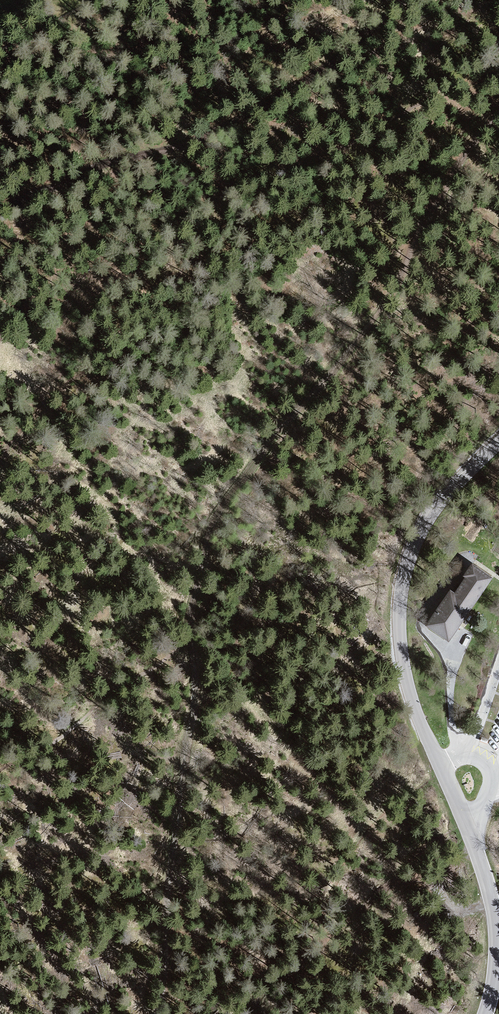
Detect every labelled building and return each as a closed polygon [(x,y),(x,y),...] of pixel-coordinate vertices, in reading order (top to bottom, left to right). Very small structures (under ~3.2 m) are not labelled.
[(450,588),(427,622),(448,636),(491,574),(472,561),(464,572),(467,574),(455,591),(450,588)]
